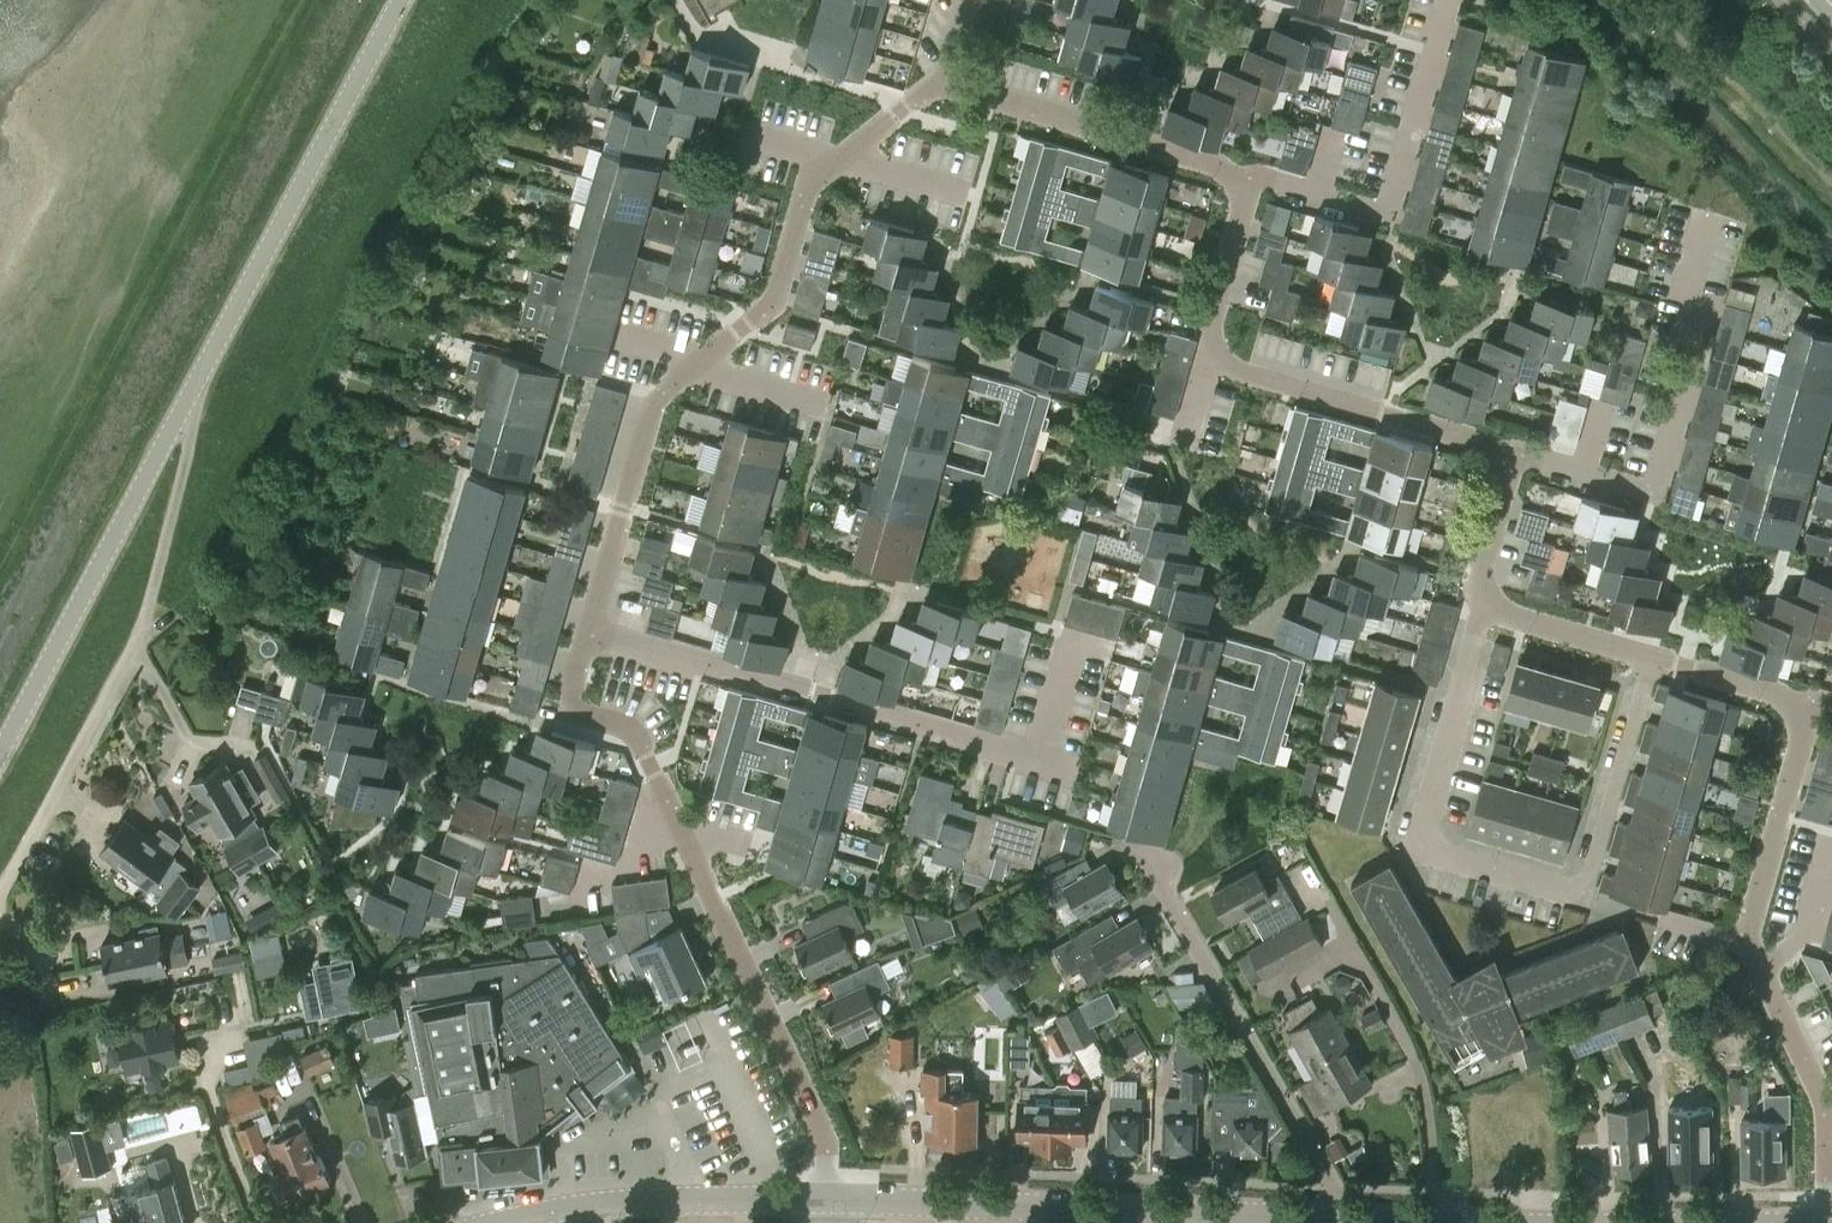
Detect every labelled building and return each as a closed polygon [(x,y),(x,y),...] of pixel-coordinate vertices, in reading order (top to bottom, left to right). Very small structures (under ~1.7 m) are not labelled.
[(879,27),(884,7),(889,8),(890,4),(875,0),(825,0),(822,11),(879,27)] [(1005,18),(1009,4),(994,0),(980,0),(974,22),(987,26),(990,14),(1005,18)] [(1055,6),(1073,11),(1074,10),(1112,21),(1112,20),(1118,0),(1057,0),(1055,6)] [(1338,18),(1343,0),(1278,0),(1338,18)] [(1112,20),(1112,21),(1074,10),(1073,11),(1066,37),(1083,42),(1083,41),(1123,52),(1123,51),(1131,26),(1112,20)] [(828,40),(876,54),(877,48),(873,46),(879,27),(822,11),(815,36),(828,40)] [(1267,52),(1266,53),(1305,64),(1305,66),(1323,71),(1331,43),(1330,43),(1335,29),(1291,16),(1287,30),(1274,27),(1267,52)] [(1462,62),(1476,65),(1486,31),(1460,23),(1455,41),(1467,44),(1462,62)] [(535,51),(543,31),(532,26),(523,46),(535,51)] [(632,31),(624,58),(643,63),(643,62),(651,64),(656,50),(647,48),(650,37),(632,31)] [(876,54),(828,40),(815,36),(807,62),(864,79),(870,58),(874,59),(876,54)] [(1083,41),(1083,42),(1066,37),(1059,60),(1076,65),(1076,67),(1134,85),(1142,57),(1123,51),(1123,52),(1083,41)] [(1445,75),(1471,83),(1476,65),(1462,62),(1467,44),(1455,41),(1445,75)] [(1521,70),(1564,82),(1577,86),(1585,59),(1529,43),(1521,70)] [(1240,72),(1240,73),(1279,84),(1278,86),(1297,91),(1305,66),(1305,64),(1266,53),(1267,52),(1248,46),(1241,72),(1240,72)] [(685,74),(685,76),(724,87),(724,89),(743,94),(751,66),(693,50),(685,74)] [(617,84),(624,58),(615,55),(608,80),(607,81),(608,81),(617,84)] [(1350,60),(1347,74),(1356,76),(1365,79),(1374,82),(1378,70),(1378,68),(1350,60)] [(1253,105),(1253,106),(1270,112),(1278,86),(1279,84),(1240,73),(1240,72),(1222,66),(1214,92),(1213,93),(1253,105)] [(685,76),(685,74),(667,69),(659,95),(659,96),(698,107),(698,109),(716,114),(724,89),(724,87),(685,76)] [(1514,95),(1557,107),(1570,111),(1577,86),(1564,82),(1521,70),(1514,95)] [(1347,74),(1343,87),(1370,95),(1374,82),(1365,79),(1356,76),(1347,74)] [(1471,83),(1445,75),(1440,91),(1453,95),(1448,112),(1461,116),(1471,83)] [(608,81),(607,81),(608,80),(598,77),(591,103),(601,106),(608,81)] [(1188,112),(1227,124),(1227,125),(1246,131),(1253,106),(1253,105),(1213,93),(1214,92),(1195,87),(1188,112)] [(1370,95),(1343,87),(1335,114),(1349,118),(1353,104),(1367,108),(1370,95)] [(672,129),(691,134),(698,109),(698,107),(659,96),(659,95),(640,90),(633,114),(633,115),(633,116),(672,128),(672,129)] [(1431,125),(1456,133),(1461,116),(1448,112),(1453,95),(1440,91),(1431,125)] [(1507,120),(1550,133),(1562,137),(1570,111),(1557,107),(1514,95),(1507,120)] [(1349,118),(1335,114),(1331,127),(1359,135),(1367,108),(1353,104),(1349,118)] [(1188,112),(1170,107),(1162,133),(1219,150),(1227,125),(1227,124),(1188,112)] [(672,129),(672,128),(633,116),(633,115),(633,114),(616,109),(608,137),(665,154),(672,129)] [(1562,137),(1550,133),(1507,120),(1499,146),(1543,158),(1555,162),(1562,137)] [(485,134),(498,138),(502,125),(489,121),(485,134)] [(1456,133),(1431,125),(1426,142),(1438,146),(1433,163),(1446,167),(1456,133)] [(1285,143),(1313,152),(1318,134),(1290,126),(1285,143)] [(1100,159),(1030,138),(1022,164),(1063,176),(1067,165),(1096,174),(1100,159)] [(643,147),(623,142),(620,153),(640,159),(643,147)] [(1416,176),(1442,184),(1446,167),(1433,163),(1438,146),(1426,142),(1416,176)] [(1313,152),(1285,143),(1278,166),(1306,175),(1313,152)] [(1555,162),(1543,158),(1499,146),(1492,171),(1535,184),(1548,187),(1555,162)] [(583,174),(639,191),(652,194),(655,185),(660,168),(590,148),(583,174)] [(1096,174),(1107,177),(1112,162),(1100,159),(1096,174)] [(1104,188),(1161,205),(1169,179),(1112,163),(1104,188)] [(1586,198),(1629,211),(1630,205),(1626,204),(1632,182),(1565,163),(1560,181),(1589,189),(1586,198)] [(1089,197),(1060,188),(1063,176),(1022,164),(1014,190),(1085,210),(1089,197)] [(448,178),(461,182),(464,169),(451,165),(448,178)] [(665,188),(670,171),(660,168),(655,185),(665,188)] [(670,171),(665,188),(692,195),(689,205),(733,218),(735,211),(731,209),(736,190),(670,171)] [(1548,187),(1535,184),(1492,171),(1485,196),(1528,209),(1541,213),(1548,187)] [(588,203),(632,216),(645,220),(649,205),(652,194),(639,191),(583,174),(581,180),(594,183),(588,203)] [(1442,184),(1416,176),(1411,193),(1424,196),(1419,214),(1432,218),(1442,184)] [(1109,218),(1154,230),(1161,205),(1104,188),(1097,214),(1109,218)] [(1081,224),(1085,210),(1014,190),(1007,215),(1048,228),(1052,215),(1081,224)] [(1424,196),(1411,193),(1401,229),(1427,236),(1432,218),(1419,214),(1424,196)] [(1541,213),(1528,209),(1485,196),(1478,222),(1533,238),(1541,213)] [(1089,197),(1085,210),(1096,214),(1100,200),(1089,197)] [(1280,229),(1286,204),(1264,198),(1257,224),(1280,229)] [(1550,215),(1617,235),(1623,215),(1627,216),(1629,211),(1586,198),(1583,208),(1555,200),(1550,215)] [(645,220),(632,216),(588,203),(580,229),(624,241),(637,245),(640,235),(645,220)] [(645,220),(655,223),(659,208),(649,205),(645,220)] [(655,223),(721,242),(727,222),(731,223),(733,218),(689,205),(686,215),(659,208),(655,223)] [(429,214),(421,210),(416,220),(425,224),(429,214)] [(1096,214),(1085,210),(1081,224),(1092,227),(1096,214)] [(1197,238),(1203,214),(1187,210),(1181,234),(1197,238)] [(1154,230),(1109,218),(1097,214),(1089,239),(1102,243),(1147,256),(1154,230)] [(1074,248),(1045,239),(1048,228),(1007,215),(999,241),(1070,263),(1074,248)] [(1365,258),(1366,256),(1373,232),(1315,215),(1308,243),(1326,248),(1326,247),(1365,258)] [(1571,249),(1614,261),(1616,255),(1612,254),(1617,235),(1550,215),(1546,231),(1574,239),(1571,249)] [(655,223),(645,220),(640,235),(650,238),(655,223)] [(865,247),(883,253),(884,251),(921,262),(922,261),(929,236),(873,220),(865,247)] [(1533,238),(1478,222),(1470,248),(1513,261),(1526,264),(1533,238)] [(674,256),(718,268),(720,262),(716,261),(721,242),(655,223),(650,238),(677,246),(674,256)] [(1253,254),(1294,266),(1294,265),(1281,261),(1288,235),(1272,230),(1261,227),(1253,254)] [(637,245),(624,241),(580,229),(573,254),(630,271),(634,255),(637,245)] [(826,249),(840,252),(843,239),(816,231),(808,258),(822,262),(826,249)] [(413,233),(410,242),(420,245),(423,247),(426,238),(413,233)] [(769,240),(759,237),(756,248),(766,251),(769,240)] [(1147,256),(1102,243),(1089,239),(1082,266),(1139,282),(1147,256)] [(756,266),(759,249),(729,244),(726,261),(756,266)] [(933,292),(941,267),(922,261),(921,262),(884,251),(883,253),(865,247),(865,248),(883,253),(876,278),(895,283),(895,282),(933,293),(933,292)] [(1337,278),(1337,277),(1376,288),(1376,287),(1377,287),(1384,262),(1366,257),(1366,256),(1365,258),(1326,247),(1326,248),(1319,273),(1337,278)] [(1074,248),(1070,263),(1081,266),(1085,251),(1074,248)] [(822,262),(808,258),(805,270),(832,278),(840,252),(826,249),(822,262)] [(1614,261),(1571,249),(1568,259),(1540,251),(1535,267),(1602,287),(1608,266),(1613,267),(1614,261)] [(566,279),(610,292),(622,296),(625,287),(630,271),(573,254),(566,279)] [(1260,284),(1301,295),(1302,295),(1287,290),(1294,266),(1253,254),(1253,256),(1267,259),(1260,284)] [(630,271),(640,274),(644,258),(634,255),(630,271)] [(650,276),(659,279),(670,282),(707,293),(713,272),(717,274),(718,268),(674,256),(671,266),(644,258),(640,274),(650,276)] [(407,281),(411,270),(395,264),(389,280),(401,284),(407,281)] [(816,287),(828,291),(832,278),(805,270),(797,295),(812,300),(816,287)] [(640,274),(630,271),(625,287),(627,287),(625,293),(633,295),(640,274)] [(640,274),(633,295),(643,298),(650,276),(640,274)] [(544,301),(603,318),(615,321),(622,296),(610,292),(566,279),(552,275),(544,301)] [(650,276),(643,298),(653,301),(659,279),(650,276)] [(1337,277),(1337,278),(1330,303),(1349,309),(1350,307),(1387,318),(1387,317),(1388,317),(1395,292),(1377,287),(1376,287),(1376,288),(1337,277)] [(659,279),(653,301),(663,304),(670,282),(659,279)] [(906,313),(907,312),(945,323),(945,322),(952,297),(933,292),(933,293),(895,282),(895,283),(888,308),(906,313)] [(1301,295),(1260,284),(1260,285),(1273,289),(1266,314),(1294,322),(1301,295)] [(1130,324),(1148,329),(1155,302),(1099,285),(1092,310),(1091,311),(1130,322),(1130,324)] [(812,300),(797,295),(793,309),(820,317),(828,291),(816,287),(812,300)] [(1567,334),(1586,339),(1594,312),(1537,295),(1529,321),(1529,322),(1567,332),(1567,334)] [(1651,303),(1640,300),(1636,313),(1648,316),(1651,303)] [(551,330),(595,343),(608,347),(615,321),(603,318),(544,301),(537,325),(551,329),(551,330)] [(1728,343),(1741,346),(1751,311),(1725,303),(1720,322),(1733,326),(1728,343)] [(1130,322),(1091,311),(1092,310),(1073,305),(1066,330),(1065,330),(1065,331),(1105,342),(1105,343),(1122,348),(1130,324),(1130,322)] [(1387,317),(1387,318),(1350,307),(1349,309),(1341,335),(1399,352),(1407,323),(1388,317),(1387,317)] [(380,318),(366,311),(360,325),(375,331),(380,318)] [(906,313),(901,333),(899,340),(956,356),(964,328),(945,322),(945,323),(907,312),(906,313)] [(1810,312),(1806,328),(1831,335),(1831,319),(1810,312)] [(1567,334),(1567,332),(1529,322),(1529,321),(1510,315),(1503,340),(1503,341),(1542,352),(1542,354),(1560,359),(1567,334)] [(1710,356),(1736,364),(1741,346),(1728,343),(1733,326),(1720,322),(1710,356)] [(1105,342),(1065,331),(1065,330),(1047,324),(1040,349),(1039,351),(1078,362),(1077,363),(1097,368),(1105,343),(1105,342)] [(813,350),(818,333),(789,325),(784,342),(813,350)] [(1806,328),(1796,325),(1790,344),(1785,343),(1784,350),(1831,364),(1831,335),(1806,328)] [(595,343),(551,330),(543,357),(600,373),(608,347),(595,343)] [(1164,360),(1191,368),(1199,340),(1172,332),(1164,360)] [(1610,359),(1639,368),(1646,341),(1618,333),(1610,359)] [(837,358),(855,365),(864,341),(846,335),(837,358)] [(1542,354),(1542,352),(1503,341),(1503,340),(1485,335),(1478,360),(1478,361),(1477,362),(1516,373),(1516,374),(1535,379),(1542,354)] [(1070,388),(1077,363),(1078,362),(1039,351),(1040,349),(1021,344),(1013,372),(1070,388)] [(1825,389),(1831,392),(1831,364),(1784,350),(1783,354),(1787,356),(1781,377),(1825,389)] [(560,373),(504,357),(488,352),(481,379),(539,396),(552,399),(560,373)] [(352,356),(341,353),(338,364),(349,367),(352,356)] [(1477,362),(1478,361),(1478,360),(1478,361),(1459,355),(1452,381),(1452,382),(1491,393),(1490,395),(1508,400),(1516,374),(1516,373),(1477,362)] [(1736,364),(1710,356),(1706,372),(1719,376),(1714,394),(1726,397),(1736,364)] [(914,357),(907,383),(963,399),(970,373),(914,357)] [(1639,368),(1610,359),(1603,385),(1617,389),(1621,376),(1635,380),(1639,368)] [(1191,368),(1164,360),(1156,386),(1183,393),(1191,368)] [(1583,363),(1577,388),(1596,393),(1602,368),(1583,363)] [(843,380),(851,376),(853,369),(840,366),(838,374),(837,377),(836,378),(843,380)] [(1696,407),(1721,414),(1726,397),(1714,394),(1719,376),(1706,372),(1696,407)] [(979,392),(983,377),(972,374),(969,389),(979,392)] [(1490,395),(1491,393),(1452,382),(1452,381),(1434,376),(1426,403),(1483,420),(1490,395)] [(1617,389),(1603,385),(1599,398),(1628,406),(1635,380),(1621,376),(1617,389)] [(907,383),(889,377),(881,403),(886,404),(886,405),(943,421),(955,425),(963,399),(907,383)] [(1047,416),(1052,396),(983,377),(979,392),(1008,400),(1005,411),(1049,424),(1050,417),(1047,416)] [(1825,389),(1781,377),(1775,395),(1771,394),(1769,400),(1818,414),(1830,418),(1831,412),(1831,392),(1825,389)] [(552,399),(539,396),(481,379),(473,404),(489,409),(544,425),(552,399)] [(596,383),(592,396),(623,405),(627,392),(596,383)] [(1183,393),(1156,386),(1149,411),(1176,419),(1183,393)] [(619,419),(623,405),(592,396),(588,410),(619,419)] [(1569,416),(1584,420),(1587,406),(1560,399),(1552,425),(1566,428),(1569,416)] [(1830,418),(1818,414),(1769,400),(1768,405),(1772,406),(1766,427),(1823,443),(1830,418)] [(955,425),(943,421),(886,405),(879,429),(892,433),(892,434),(935,446),(948,450),(955,425)] [(1721,414),(1696,407),(1691,423),(1704,427),(1699,444),(1712,448),(1721,414)] [(481,434),(524,446),(537,450),(544,425),(489,409),(481,434)] [(1366,429),(1297,409),(1291,428),(1285,426),(1283,432),(1329,446),(1332,435),(1362,444),(1366,429)] [(615,432),(619,419),(588,410),(585,423),(615,432)] [(1047,429),(1049,424),(1005,411),(1002,423),(971,415),(968,428),(1038,448),(1043,427),(1047,429)] [(959,425),(968,428),(971,415),(962,412),(959,425)] [(1566,428),(1552,425),(1549,438),(1576,445),(1584,420),(1569,416),(1566,428)] [(719,446),(768,460),(780,463),(788,437),(732,421),(726,441),(721,440),(719,446)] [(612,444),(615,432),(585,423),(581,435),(612,444)] [(827,439),(840,442),(844,427),(832,423),(827,439)] [(1681,457),(1707,465),(1712,448),(1699,444),(1704,427),(1691,423),(1681,457)] [(964,441),(968,428),(959,425),(955,439),(964,441)] [(1754,451),(1803,465),(1816,468),(1823,443),(1766,427),(1761,446),(1756,444),(1754,451)] [(1032,467),(1038,448),(968,428),(964,441),(994,450),(990,461),(1034,474),(1036,468),(1032,467)] [(1366,429),(1362,444),(1370,446),(1374,431),(1366,429)] [(1352,480),(1355,467),(1325,459),(1329,446),(1283,432),(1282,439),(1288,441),(1282,460),(1352,480)] [(1428,468),(1434,448),(1378,432),(1370,458),(1430,475),(1431,469),(1428,468)] [(537,450),(524,446),(481,434),(474,460),(529,477),(537,450)] [(948,450),(935,446),(892,434),(885,459),(941,476),(948,450)] [(612,444),(581,435),(578,448),(608,457),(612,444)] [(795,455),(799,440),(789,437),(785,452),(795,455)] [(717,473),(760,485),(773,489),(780,463),(768,460),(719,446),(718,452),(723,453),(717,473)] [(605,470),(608,457),(578,448),(574,461),(605,470)] [(1751,477),(1795,490),(1808,494),(1816,468),(1803,465),(1754,451),(1753,456),(1757,457),(1751,477)] [(833,456),(821,453),(818,465),(829,469),(833,456)] [(1707,465),(1681,457),(1677,474),(1690,478),(1685,495),(1697,499),(1707,465)] [(1363,483),(1419,499),(1425,479),(1428,480),(1430,475),(1370,458),(1363,483)] [(878,484),(921,496),(934,500),(941,476),(885,459),(878,484)] [(1314,497),(1317,489),(1317,486),(1348,494),(1352,480),(1282,460),(1277,479),(1271,477),(1269,483),(1314,497)] [(601,483),(605,470),(574,461),(571,474),(601,483)] [(1034,474),(990,461),(987,474),(957,465),(953,479),(963,482),(974,485),(986,489),(986,488),(1023,499),(1029,478),(1032,479),(1034,474)] [(953,479),(957,465),(948,463),(944,477),(952,479),(953,479)] [(1352,480),(1360,483),(1364,470),(1355,467),(1352,480)] [(1184,501),(1170,497),(1172,487),(1168,478),(1164,477),(1157,475),(1139,470),(1134,487),(1127,484),(1119,511),(1137,517),(1137,516),(1176,527),(1176,526),(1184,501)] [(773,489),(760,485),(717,473),(711,493),(706,491),(705,497),(766,514),(773,489)] [(462,500),(523,518),(525,513),(520,511),(526,490),(470,474),(462,500)] [(597,496),(601,483),(571,474),(567,487),(597,496)] [(1690,478),(1677,474),(1667,508),(1693,516),(1697,499),(1685,495),(1690,478)] [(774,489),(784,492),(788,479),(778,476),(774,489)] [(829,480),(816,476),(812,490),(825,494),(829,480)] [(952,479),(944,477),(941,476),(937,492),(948,495),(952,479)] [(1808,494),(1795,490),(1751,477),(1746,496),(1741,495),(1740,501),(1801,519),(1808,494)] [(963,482),(953,479),(952,479),(948,495),(959,498),(963,482)] [(1352,480),(1348,494),(1356,497),(1360,483),(1352,480)] [(1831,501),(1831,484),(1822,481),(1818,496),(1831,501)] [(974,485),(963,482),(959,498),(970,501),(974,485)] [(1566,504),(1568,486),(1534,482),(1532,501),(1566,504)] [(1337,532),(1341,518),(1311,509),(1314,497),(1269,483),(1267,489),(1273,491),(1267,512),(1337,532)] [(1355,509),(1415,526),(1417,519),(1414,519),(1419,499),(1363,483),(1355,509)] [(870,509),(914,521),(926,525),(934,500),(921,496),(878,484),(870,509)] [(970,501),(982,504),(986,489),(974,485),(970,501)] [(774,489),(770,502),(780,505),(784,492),(774,489)] [(1067,512),(1069,512),(1081,516),(1085,500),(1063,493),(1058,509),(1067,512)] [(1818,496),(1813,512),(1831,518),(1831,501),(1818,496)] [(766,514),(705,497),(703,503),(708,504),(702,523),(758,539),(766,514)] [(1633,542),(1634,541),(1641,515),(1585,499),(1577,526),(1596,532),(1596,530),(1633,542)] [(455,526),(511,542),(517,523),(522,524),(523,518),(462,500),(455,526)] [(1801,519),(1740,501),(1738,507),(1742,508),(1736,529),(1793,546),(1801,519)] [(572,541),(585,545),(595,510),(569,502),(564,520),(577,524),(572,541)] [(852,530),(863,534),(906,547),(919,551),(926,525),(914,521),(870,509),(870,510),(859,507),(852,530)] [(1515,534),(1529,538),(1533,525),(1547,529),(1551,516),(1523,508),(1515,534)] [(1411,530),(1414,531),(1415,526),(1355,509),(1347,535),(1361,539),(1405,551),(1411,530)] [(1176,526),(1176,527),(1137,516),(1137,517),(1130,542),(1149,547),(1149,546),(1187,557),(1187,556),(1195,531),(1176,526)] [(1346,534),(1350,520),(1341,518),(1337,532),(1346,534)] [(554,555),(580,562),(585,545),(572,541),(577,524),(564,520),(554,555)] [(1525,551),(1552,559),(1556,545),(1544,541),(1547,529),(1533,525),(1529,538),(1525,551)] [(448,551),(509,569),(510,563),(505,562),(511,542),(455,526),(448,551)] [(770,544),(773,529),(763,526),(759,541),(770,544)] [(1084,529),(1077,553),(1092,558),(1099,533),(1084,529)] [(1606,562),(1607,561),(1645,572),(1645,571),(1652,546),(1634,541),(1633,542),(1596,530),(1596,532),(1589,557),(1606,562)] [(1807,531),(1802,548),(1831,557),(1831,538),(1807,531)] [(749,575),(756,550),(700,534),(692,562),(710,567),(711,566),(749,576),(749,575)] [(919,551),(906,547),(863,534),(855,561),(898,574),(911,577),(919,551)] [(642,545),(634,572),(647,576),(652,564),(665,567),(669,553),(642,545)] [(1187,556),(1187,557),(1149,546),(1149,547),(1142,573),(1160,578),(1198,588),(1198,587),(1206,562),(1187,556)] [(440,576),(497,593),(504,568),(508,570),(509,569),(448,551),(440,576)] [(1545,585),(1549,570),(1552,559),(1525,551),(1521,564),(1535,568),(1531,580),(1545,585)] [(1393,589),(1412,595),(1419,569),(1362,552),(1355,576),(1355,578),(1393,589)] [(1084,583),(1092,558),(1077,553),(1070,579),(1084,583)] [(353,579),(396,591),(398,582),(426,590),(431,573),(365,554),(359,575),(354,574),(353,579)] [(580,562),(554,555),(549,571),(563,575),(558,592),(570,596),(580,562)] [(1617,593),(1618,592),(1656,603),(1656,601),(1664,577),(1645,571),(1645,572),(1607,561),(1606,562),(1599,588),(1617,593)] [(648,576),(647,576),(644,589),(671,597),(675,582),(662,578),(665,567),(652,564),(648,576)] [(721,597),(722,596),(761,606),(768,580),(749,575),(749,576),(711,566),(710,567),(703,592),(721,597)] [(1545,585),(1531,580),(1527,594),(1555,602),(1563,574),(1549,570),(1545,585)] [(540,605),(565,613),(570,596),(558,592),(563,575),(549,571),(540,605)] [(1355,578),(1355,576),(1336,571),(1329,596),(1328,598),(1368,609),(1367,610),(1386,615),(1393,589),(1355,578)] [(1807,571),(1799,597),(1799,599),(1831,608),(1831,578),(1807,571)] [(433,602),(494,619),(496,614),(491,613),(497,593),(440,576),(433,602)] [(1160,578),(1153,603),(1210,619),(1217,593),(1198,587),(1198,588),(1160,578)] [(389,617),(416,625),(420,610),(393,602),(396,591),(353,579),(351,585),(356,586),(350,606),(389,617)] [(664,621),(668,608),(671,597),(644,589),(640,602),(653,606),(650,617),(664,621)] [(1368,609),(1328,598),(1329,596),(1311,591),(1304,617),(1303,618),(1342,629),(1341,630),(1360,636),(1367,610),(1368,609)] [(1656,601),(1656,603),(1618,592),(1617,593),(1610,618),(1666,634),(1674,606),(1656,601)] [(1799,599),(1799,597),(1781,592),(1773,618),(1773,619),(1812,630),(1811,631),(1830,637),(1831,630),(1831,608),(1799,599)] [(1078,628),(1087,597),(1074,593),(1065,624),(1078,628)] [(733,628),(733,627),(772,638),(772,637),(779,611),(761,606),(722,596),(721,597),(714,623),(720,624),(733,628)] [(1092,632),(1101,601),(1087,597),(1078,628),(1092,632)] [(1422,610),(1429,613),(1429,614),(1443,618),(1439,628),(1454,632),(1461,608),(1426,598),(1422,610)] [(975,643),(983,615),(926,599),(919,623),(919,625),(958,636),(957,637),(975,643)] [(1105,636),(1114,605),(1101,601),(1092,632),(1105,636)] [(438,631),(482,643),(487,624),(492,626),(494,619),(433,602),(426,627),(438,631)] [(565,613),(540,605),(535,622),(548,626),(543,643),(556,647),(565,613)] [(1114,605),(1105,636),(1118,639),(1127,609),(1114,605)] [(339,630),(381,642),(384,633),(411,641),(416,625),(389,617),(350,606),(344,625),(340,624),(339,630)] [(664,621),(650,617),(646,631),(674,639),(682,612),(668,608),(664,621)] [(1334,655),(1341,630),(1342,629),(1303,618),(1304,617),(1285,611),(1277,639),(1334,655)] [(1812,630),(1773,619),(1773,618),(1754,612),(1747,637),(1747,639),(1786,650),(1786,651),(1804,657),(1811,631),(1812,630)] [(1422,639),(1450,647),(1454,632),(1439,628),(1443,618),(1429,614),(1422,639)] [(931,657),(950,663),(957,637),(958,636),(919,625),(919,623),(901,618),(893,644),(893,645),(932,656),(931,657)] [(1146,643),(1204,659),(1216,663),(1224,636),(1168,620),(1165,632),(1151,627),(1146,643)] [(518,654),(551,663),(556,647),(543,643),(548,626),(535,622),(532,631),(525,629),(518,654)] [(1033,630),(1008,623),(1006,630),(1030,637),(1032,631),(1033,630)] [(782,670),(783,669),(787,653),(790,642),(772,637),(772,638),(733,627),(733,628),(720,624),(713,650),(782,670)] [(418,653),(479,670),(481,665),(476,663),(482,643),(438,631),(426,627),(418,653)] [(381,642),(339,630),(337,636),(341,637),(335,658),(401,677),(406,661),(378,652),(381,642)] [(1728,632),(1721,659),(1779,676),(1786,651),(1786,650),(1747,639),(1747,637),(1728,632)] [(1232,655),(1236,640),(1227,637),(1222,652),(1232,655)] [(906,676),(906,678),(924,683),(931,657),(932,656),(893,645),(893,644),(874,638),(866,664),(866,665),(906,676)] [(1450,647),(1422,639),(1418,651),(1431,655),(1428,667),(1442,672),(1450,647)] [(1301,680),(1306,660),(1236,640),(1232,655),(1262,663),(1259,675),(1303,687),(1304,681),(1301,680)] [(1027,649),(1003,642),(1001,648),(1024,654),(1025,655),(1027,649)] [(1154,672),(1196,684),(1209,688),(1216,663),(1204,659),(1146,643),(1142,655),(1157,660),(1154,672)] [(1503,677),(1511,649),(1493,643),(1485,672),(1503,677)] [(1403,647),(1394,645),(1393,650),(1402,653),(1399,662),(1414,666),(1411,677),(1438,685),(1442,672),(1428,667),(1431,655),(1418,651),(1418,653),(1403,649),(1403,647)] [(1004,677),(1018,681),(1025,655),(998,647),(994,660),(1008,664),(1004,677)] [(478,676),(479,670),(418,653),(410,680),(467,696),(473,675),(478,676)] [(551,663),(518,654),(525,656),(520,673),(533,676),(528,694),(541,697),(551,663)] [(845,671),(841,686),(898,703),(906,678),(906,676),(866,665),(866,664),(849,659),(845,671)] [(1008,664),(994,660),(987,686),(1014,694),(1018,681),(1004,677),(1008,664)] [(1507,701),(1534,709),(1545,669),(1519,661),(1507,701)] [(1142,696),(1189,709),(1202,713),(1209,688),(1196,684),(1154,672),(1141,668),(1133,693),(1142,696)] [(240,669),(238,683),(281,690),(283,676),(240,669)] [(1534,709),(1561,717),(1572,676),(1545,669),(1534,709)] [(536,715),(541,697),(528,694),(533,676),(520,673),(510,708),(536,715)] [(367,691),(310,675),(302,702),(320,708),(320,706),(359,718),(359,717),(367,691)] [(1292,712),(1297,692),(1301,693),(1303,687),(1259,675),(1255,687),(1225,679),(1221,692),(1292,712)] [(1221,692),(1225,679),(1217,676),(1213,690),(1221,692)] [(1599,684),(1572,676),(1561,717),(1588,724),(1599,684)] [(1367,708),(1408,719),(1415,692),(1375,681),(1367,708)] [(1337,683),(1333,698),(1344,701),(1348,686),(1337,683)] [(1658,683),(1654,697),(1666,700),(1670,686),(1658,683)] [(993,715),(1007,720),(1014,694),(987,686),(983,697),(997,701),(993,715)] [(798,723),(802,708),(731,688),(725,709),(719,708),(718,713),(764,726),(767,714),(798,723)] [(1726,725),(1723,724),(1728,704),(1690,693),(1673,688),(1665,715),(1724,732),(1726,725)] [(258,705),(254,716),(265,719),(272,721),(279,695),(262,690),(258,705)] [(1221,692),(1213,690),(1209,704),(1217,706),(1221,692)] [(1288,738),(1290,732),(1286,731),(1292,712),(1221,692),(1217,706),(1248,715),(1245,726),(1288,738)] [(279,695),(272,721),(284,725),(291,699),(279,695)] [(1139,722),(1182,735),(1195,738),(1202,713),(1189,709),(1142,696),(1140,701),(1145,703),(1139,722)] [(997,701),(983,697),(976,724),(1003,732),(1007,720),(993,715),(997,701)] [(1107,712),(1111,701),(1100,698),(1097,709),(1107,712)] [(320,706),(320,708),(313,732),(332,738),(332,737),(370,748),(370,747),(377,722),(359,717),(359,718),(320,706)] [(809,710),(802,708),(798,723),(805,725),(809,710)] [(1360,735),(1401,746),(1408,719),(1367,708),(1360,735)] [(1337,727),(1341,712),(1330,709),(1326,724),(1337,727)] [(805,738),(865,755),(866,750),(862,748),(868,727),(812,711),(805,738)] [(787,760),(791,747),(761,738),(764,726),(718,713),(716,719),(721,721),(716,740),(787,760)] [(1657,740),(1713,756),(1719,735),(1722,736),(1724,732),(1665,715),(1657,740)] [(1195,738),(1182,735),(1139,722),(1134,742),(1128,741),(1127,747),(1175,761),(1187,764),(1195,738)] [(1658,725),(1647,722),(1643,735),(1655,738),(1658,725)] [(1337,727),(1326,724),(1322,740),(1333,743),(1337,727)] [(289,753),(297,728),(288,726),(281,751),(289,753)] [(1211,728),(1202,726),(1198,741),(1207,743),(1211,728)] [(1245,726),(1242,737),(1211,728),(1207,743),(1217,746),(1228,749),(1240,753),(1277,763),(1283,742),(1287,743),(1288,738),(1245,726)] [(597,745),(546,731),(539,729),(532,754),(532,755),(570,766),(570,768),(589,773),(597,745)] [(1353,762),(1394,773),(1401,746),(1360,735),(1353,762)] [(1651,751),(1655,738),(1643,735),(1640,748),(1651,751)] [(332,737),(332,738),(324,763),(342,769),(342,767),(381,779),(381,778),(388,752),(370,747),(370,748),(332,737)] [(1823,737),(1816,763),(1829,767),(1831,757),(1831,739),(1823,737)] [(797,763),(853,779),(859,760),(863,761),(865,755),(805,738),(797,763)] [(749,777),(752,768),(753,765),(783,774),(787,760),(716,740),(710,760),(705,758),(703,764),(749,777)] [(1207,743),(1198,741),(1196,740),(1191,756),(1203,759),(1207,743)] [(1511,744),(1496,740),(1493,751),(1508,755),(1511,744)] [(1650,765),(1663,769),(1709,782),(1711,776),(1707,775),(1713,756),(1657,740),(1650,765)] [(1207,743),(1203,759),(1213,761),(1217,746),(1207,743)] [(1228,749),(1217,746),(1213,761),(1224,765),(1228,749)] [(799,749),(791,747),(787,760),(795,762),(799,749)] [(1187,764),(1175,761),(1127,747),(1125,752),(1130,754),(1125,773),(1180,790),(1187,764)] [(570,768),(570,766),(532,755),(532,754),(516,749),(513,748),(506,774),(506,776),(544,787),(544,788),(563,793),(570,768)] [(1228,749),(1224,765),(1236,768),(1240,753),(1228,749)] [(1549,755),(1534,751),(1531,762),(1546,766),(1549,755)] [(284,785),(266,753),(253,761),(277,802),(289,795),(290,795),(284,785)] [(301,785),(308,757),(298,755),(291,782),(301,785)] [(1565,759),(1549,755),(1546,766),(1562,770),(1565,759)] [(1816,763),(1812,775),(1831,781),(1831,757),(1829,767),(1816,763)] [(1490,758),(1487,769),(1503,774),(1506,763),(1490,758)] [(791,776),(795,762),(787,760),(783,774),(791,776)] [(1316,778),(1320,762),(1309,760),(1305,775),(1316,778)] [(1346,789),(1387,800),(1394,773),(1353,762),(1346,789)] [(1528,772),(1543,777),(1546,766),(1531,762),(1528,772)] [(243,768),(232,774),(226,763),(209,773),(261,863),(280,852),(265,826),(261,828),(253,813),(254,813),(241,789),(252,783),(243,768)] [(790,789),(803,792),(850,806),(852,800),(847,799),(853,779),(797,763),(790,789)] [(762,809),(772,812),(776,798),(746,789),(749,777),(703,764),(701,770),(707,772),(701,792),(762,809)] [(1642,791),(1698,807),(1704,786),(1708,787),(1709,782),(1663,769),(1650,765),(1642,791)] [(1546,766),(1543,777),(1559,781),(1562,770),(1546,766)] [(1746,819),(1759,771),(1742,766),(1729,815),(1746,819)] [(381,778),(381,779),(342,767),(342,769),(334,795),(345,798),(378,808),(391,812),(400,783),(381,778)] [(544,788),(544,787),(506,776),(506,774),(488,769),(481,794),(480,795),(519,806),(518,808),(537,813),(544,788)] [(1644,775),(1633,772),(1629,785),(1640,788),(1644,775)] [(222,832),(227,839),(230,845),(225,847),(240,875),(261,863),(209,773),(192,782),(200,796),(185,804),(199,828),(213,819),(221,832),(222,832)] [(964,867),(979,811),(951,803),(957,782),(923,773),(908,829),(940,838),(934,859),(964,867)] [(1112,797),(1160,811),(1173,814),(1180,790),(1125,773),(1119,792),(1114,791),(1112,797)] [(1316,778),(1305,775),(1301,791),(1312,794),(1316,778)] [(1831,795),(1831,781),(1812,775),(1805,801),(1819,805),(1822,792),(1831,795)] [(619,808),(632,812),(640,785),(612,777),(608,791),(622,795),(619,808)] [(1500,841),(1515,790),(1484,781),(1469,832),(1500,841)] [(1636,802),(1640,788),(1629,785),(1625,798),(1636,802)] [(511,833),(518,808),(519,806),(480,795),(481,794),(461,788),(453,816),(511,833)] [(783,814),(795,818),(839,830),(844,811),(849,812),(850,806),(803,792),(790,789),(786,801),(783,814)] [(1339,816),(1380,827),(1387,800),(1346,789),(1339,816)] [(1531,850),(1546,799),(1515,790),(1500,841),(1531,850)] [(622,795),(608,791),(600,816),(628,824),(632,812),(619,808),(622,795)] [(1635,816),(1648,820),(1694,833),(1696,827),(1692,826),(1698,807),(1642,791),(1635,816)] [(1805,801),(1801,814),(1828,822),(1831,809),(1831,795),(1822,792),(1819,805),(1805,801)] [(1173,814),(1160,811),(1112,797),(1111,803),(1116,804),(1110,825),(1165,841),(1173,814)] [(373,825),(378,808),(345,798),(337,825),(373,825)] [(776,798),(772,812),(778,814),(782,815),(783,814),(786,801),(776,798)] [(1082,815),(1086,802),(1072,798),(1068,811),(1082,815)] [(1531,850),(1562,859),(1577,808),(1546,799),(1531,850)] [(762,809),(757,825),(768,828),(769,824),(771,816),(772,812),(762,809)] [(979,811),(964,867),(992,875),(998,854),(1026,862),(1037,822),(1008,814),(1007,818),(979,811)] [(769,824),(768,828),(778,831),(782,815),(778,814),(772,812),(771,816),(769,824)] [(776,839),(788,842),(836,856),(837,851),(833,849),(839,830),(795,818),(783,814),(782,815),(778,831),(776,839)] [(608,846),(621,850),(628,824),(600,816),(597,829),(611,833),(608,846)] [(1628,840),(1683,856),(1689,837),(1693,838),(1694,833),(1648,820),(1635,816),(1628,840)] [(162,827),(153,840),(126,820),(114,835),(175,880),(169,888),(184,899),(194,885),(180,876),(187,866),(173,855),(182,842),(162,827)] [(1630,824),(1619,821),(1615,834),(1626,837),(1630,824)] [(617,863),(621,850),(608,846),(611,833),(597,829),(596,830),(575,824),(567,849),(617,863)] [(1086,829),(1068,824),(1061,848),(1079,853),(1086,829)] [(499,872),(507,844),(449,828),(441,853),(441,854),(481,866),(480,867),(499,872)] [(1622,850),(1626,837),(1615,834),(1611,847),(1622,850)] [(175,880),(114,835),(102,851),(150,887),(151,886),(163,895),(160,900),(174,911),(184,899),(169,888),(175,880)] [(836,856),(788,842),(776,839),(768,866),(824,882),(830,861),(834,863),(836,856)] [(1620,866),(1680,883),(1682,877),(1677,876),(1683,856),(1628,840),(1620,866)] [(415,873),(414,875),(454,886),(454,887),(473,893),(480,867),(481,866),(441,854),(441,853),(422,847),(415,873)] [(548,857),(544,870),(576,879),(580,865),(579,865),(548,856),(548,857)] [(1462,990),(1390,864),(1392,863),(1390,861),(1352,883),(1353,885),(1355,884),(1456,1061),(1503,1033),(1498,1020),(1636,966),(1637,968),(1640,967),(1624,926),(1621,927),(1622,929),(1462,990)] [(1066,867),(1039,882),(1054,907),(1073,896),(1083,913),(1123,890),(1107,863),(1074,881),(1066,867)] [(1678,889),(1680,883),(1620,866),(1612,893),(1668,909),(1674,888),(1678,889)] [(390,893),(390,894),(428,905),(427,906),(447,911),(454,887),(454,886),(414,875),(415,873),(397,868),(390,893)] [(1229,919),(1248,908),(1265,938),(1303,917),(1293,900),(1279,875),(1264,884),(1256,869),(1214,892),(1229,919)] [(544,870),(540,883),(571,893),(572,893),(576,879),(544,870)] [(1604,872),(1600,886),(1611,890),(1615,876),(1604,872)] [(657,907),(670,905),(667,877),(653,879),(657,907)] [(639,881),(643,909),(657,907),(653,879),(639,881)] [(878,882),(868,879),(864,893),(874,896),(878,882)] [(626,882),(629,911),(643,909),(639,881),(626,882)] [(626,882),(612,884),(616,913),(617,912),(629,911),(626,882)] [(420,931),(427,906),(428,905),(390,894),(390,893),(372,887),(364,915),(420,931)] [(304,897),(309,904),(319,898),(315,891),(304,897)] [(971,895),(958,891),(954,905),(967,908),(971,895)] [(532,895),(501,900),(503,914),(534,909),(533,896),(532,895)] [(267,909),(275,922),(288,915),(280,902),(267,909)] [(845,937),(865,927),(854,905),(847,902),(820,915),(828,931),(798,945),(812,974),(854,954),(845,937)] [(965,936),(985,928),(978,908),(958,917),(965,936)] [(534,909),(503,914),(504,921),(505,928),(536,923),(534,909)] [(673,996),(707,980),(683,927),(652,942),(647,909),(617,912),(620,935),(629,953),(630,953),(653,1003),(672,994),(673,996)] [(215,912),(220,935),(232,933),(227,910),(215,912)] [(925,944),(957,933),(952,920),(935,914),(928,916),(914,914),(925,944)] [(1069,972),(1080,966),(1090,982),(1155,945),(1138,917),(1106,936),(1098,922),(1054,947),(1069,972)] [(1309,918),(1293,927),(1309,957),(1326,948),(1310,918),(1309,918)] [(107,964),(186,947),(183,934),(162,938),(161,932),(159,924),(140,928),(142,936),(102,944),(107,964)] [(1293,927),(1267,941),(1283,971),(1309,957),(1293,927)] [(1827,928),(1822,946),(1831,949),(1831,930),(1827,928)] [(250,942),(254,959),(283,953),(279,935),(250,942)] [(402,979),(412,1037),(406,1038),(408,1048),(416,1087),(413,1087),(415,1092),(414,1092),(415,1095),(417,1095),(430,1092),(436,1115),(439,1142),(438,1143),(443,1183),(482,1178),(482,1180),(487,1180),(545,1172),(541,1140),(542,1138),(545,1138),(583,1109),(586,1113),(600,1103),(596,1098),(633,1069),(565,958),(563,959),(547,937),(528,940),(531,958),(402,979)] [(612,959),(603,939),(587,946),(596,966),(612,959)] [(1283,971),(1267,941),(1249,950),(1251,953),(1264,977),(1266,980),(1283,971)] [(186,947),(107,964),(111,983),(169,971),(167,966),(189,961),(186,947)] [(244,952),(214,958),(217,974),(248,968),(244,952)] [(1821,958),(1801,953),(1817,984),(1831,977),(1821,958)] [(307,1019),(363,1007),(354,958),(328,964),(331,978),(300,984),(307,1019)] [(872,995),(892,986),(879,959),(847,974),(855,989),(825,1003),(838,1032),(880,1013),(872,995)] [(979,979),(972,966),(960,973),(967,986),(979,979)] [(1351,979),(1349,975),(1343,974),(1336,977),(1334,983),(1336,987),(1341,989),(1349,985),(1351,979)] [(1205,984),(1167,986),(1173,998),(1212,996),(1205,984)] [(1127,1006),(1139,1000),(1133,989),(1121,995),(1127,1006)] [(1094,1024),(1119,1013),(1108,991),(1083,1003),(1094,1024)] [(1643,993),(1604,1007),(1617,1041),(1656,1026),(1643,993)] [(1311,1019),(1340,1071),(1359,1060),(1330,1009),(1322,1013),(1313,997),(1302,1003),(1311,1019)] [(1061,1026),(1074,1050),(1100,1036),(1094,1024),(1083,1003),(1056,1017),(1061,1026)] [(1340,1071),(1311,1019),(1302,1003),(1284,1013),(1293,1030),(1292,1030),(1317,1077),(1321,1082),(1340,1071)] [(401,1029),(396,1006),(364,1018),(368,1036),(401,1029)] [(1370,1033),(1389,1023),(1380,1007),(1361,1017),(1370,1033)] [(1604,1007),(1564,1023),(1576,1056),(1617,1041),(1604,1007)] [(1031,1009),(1023,1013),(1029,1023),(1037,1018),(1031,1009)] [(163,1064),(179,1061),(170,1021),(120,1031),(129,1072),(144,1068),(146,1078),(150,1079),(155,1078),(160,1077),(164,1075),(165,1074),(163,1064)] [(657,1021),(636,1031),(646,1051),(666,1042),(657,1021)] [(1061,1026),(1046,1033),(1058,1055),(1072,1048),(1061,1026)] [(1148,1047),(1137,1028),(1118,1039),(1129,1059),(1148,1047)] [(1524,1036),(1531,1064),(1552,1059),(1546,1031),(1524,1036)] [(1030,1068),(1031,1034),(1012,1033),(1011,1067),(1030,1068)] [(891,1067),(915,1067),(915,1035),(892,1035),(891,1067)] [(311,1074),(336,1063),(328,1045),(303,1056),(311,1074)] [(1359,1060),(1340,1071),(1321,1082),(1317,1077),(1301,1086),(1317,1114),(1372,1084),(1359,1060)] [(1198,1115),(1198,1097),(1205,1098),(1206,1069),(1184,1068),(1183,1097),(1167,1096),(1166,1115),(1165,1115),(1164,1150),(1198,1151),(1199,1115),(1198,1115)] [(977,1141),(978,1141),(979,1094),(965,1094),(965,1070),(925,1069),(924,1094),(929,1094),(928,1132),(927,1132),(927,1140),(959,1141),(962,1147),(973,1147),(977,1141)] [(1741,1106),(1759,1106),(1758,1081),(1742,1082),(1742,1076),(1729,1076),(1730,1102),(1741,1102),(1741,1106)] [(255,1089),(253,1083),(225,1094),(235,1122),(267,1110),(267,1108),(274,1106),(271,1097),(275,1096),(271,1085),(260,1089),(259,1088),(255,1089)] [(1055,1092),(1054,1147),(1072,1148),(1072,1141),(1088,1141),(1089,1102),(1087,1102),(1088,1088),(1072,1087),(1069,1083),(1059,1083),(1055,1087),(1053,1087),(1055,1092)] [(401,1106),(400,1107),(397,1093),(365,1100),(372,1133),(390,1130),(396,1161),(429,1154),(417,1095),(415,1095),(414,1092),(415,1092),(413,1087),(411,1088),(408,1090),(404,1092),(402,1097),(401,1101),(401,1106)] [(1055,1092),(1053,1087),(1022,1087),(1022,1101),(1021,1101),(1020,1139),(1034,1140),(1034,1147),(1054,1147),(1055,1092)] [(1648,1106),(1629,1108),(1627,1089),(1615,1090),(1616,1109),(1609,1110),(1614,1172),(1653,1169),(1648,1106)] [(1143,1113),(1143,1097),(1114,1097),(1113,1112),(1111,1112),(1110,1149),(1143,1150),(1144,1113),(1143,1113)] [(1268,1153),(1269,1119),(1260,1119),(1261,1106),(1238,1105),(1237,1119),(1236,1119),(1235,1152),(1268,1153)] [(1671,1176),(1714,1175),(1713,1108),(1670,1108),(1671,1176)] [(317,1157),(305,1128),(299,1115),(281,1122),(285,1130),(275,1134),(277,1140),(272,1142),(284,1172),(274,1176),(283,1197),(299,1191),(300,1193),(311,1188),(311,1187),(329,1179),(319,1156),(317,1157)] [(1744,1175),(1788,1174),(1787,1121),(1743,1121),(1744,1175)] [(84,1178),(114,1170),(101,1122),(71,1131),(84,1178)] [(247,1155),(268,1147),(259,1122),(238,1129),(247,1155)] [(1327,1144),(1336,1160),(1346,1154),(1337,1138),(1327,1144)] [(70,1139),(55,1143),(60,1163),(75,1159),(70,1139)] [(146,1163),(152,1187),(127,1193),(135,1222),(186,1222),(175,1182),(172,1182),(166,1158),(146,1163)]
